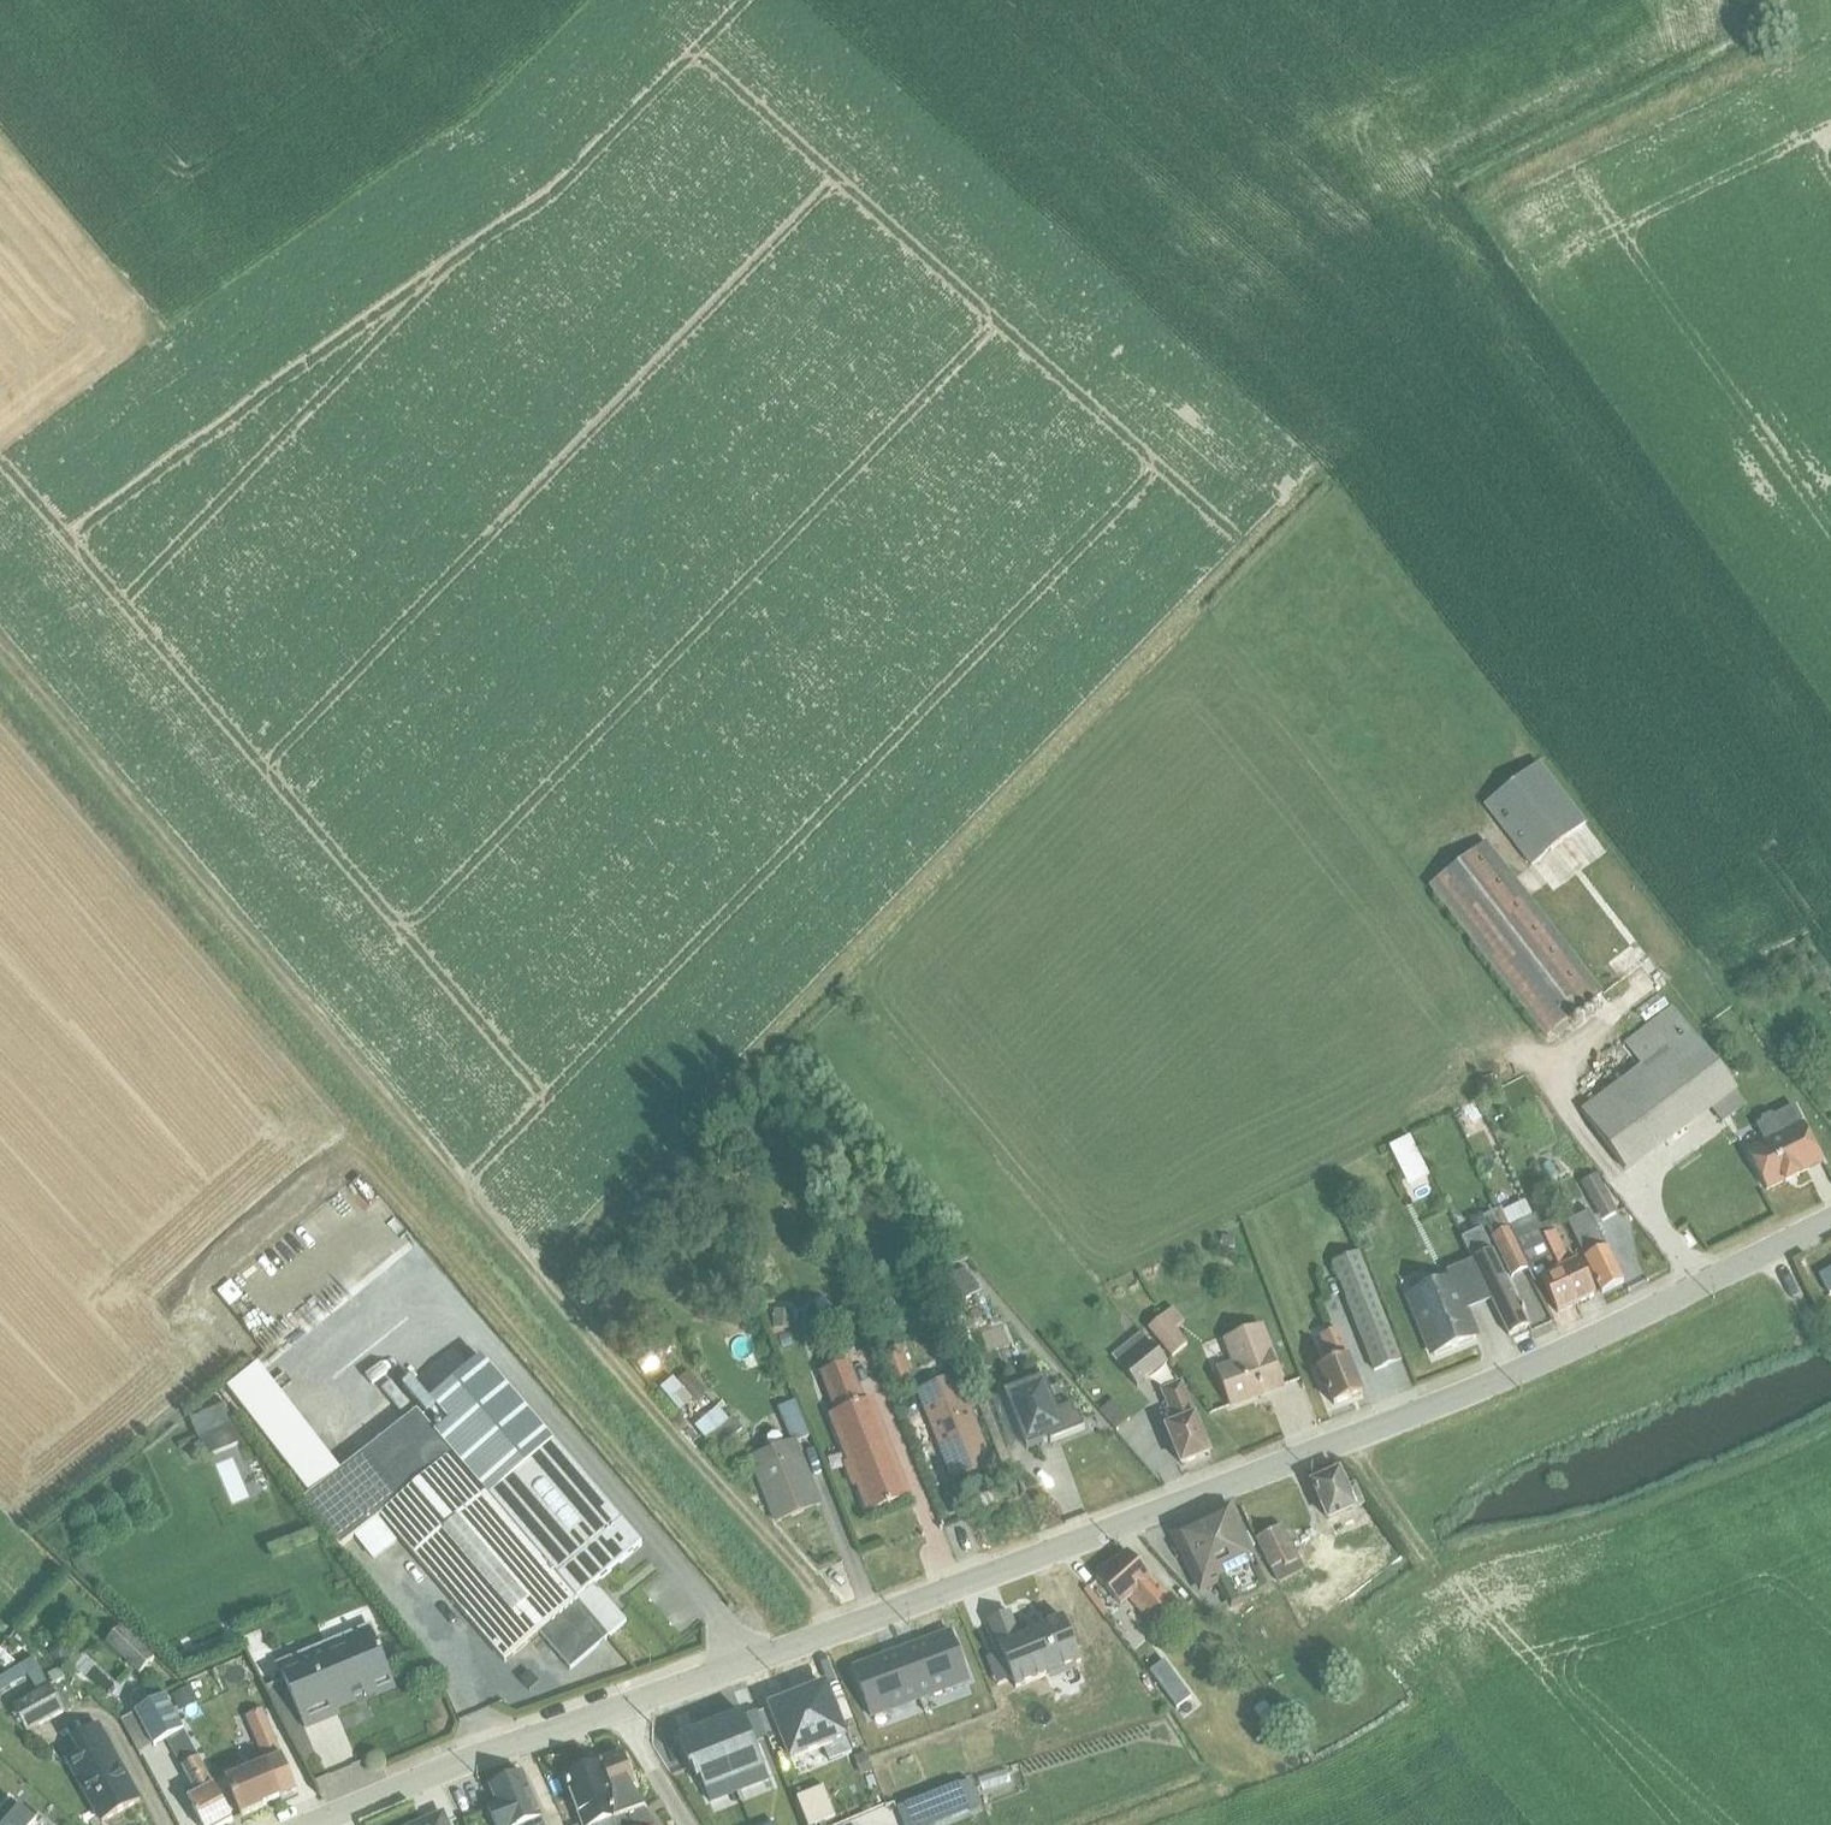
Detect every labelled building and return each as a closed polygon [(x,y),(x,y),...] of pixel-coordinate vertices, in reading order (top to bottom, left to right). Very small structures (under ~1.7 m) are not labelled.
[(1626,973),(1669,938),(1591,840),(1547,875),(1626,973)] [(1550,1029),(1592,995),(1488,865),(1446,899),(1550,1029)] [(1629,1168),(1727,1093),(1666,1014),(1630,1042),(1648,1065),(1586,1113),(1629,1168)] [(1763,1055),(1741,1068),(1771,1118),(1793,1105),(1763,1055)] [(1478,1107),(1458,1117),(1467,1137),(1487,1127),(1478,1107)] [(1750,1153),(1769,1196),(1825,1171),(1805,1128),(1750,1153)] [(1389,1147),(1416,1203),(1438,1192),(1412,1136),(1389,1147)] [(1529,1200),(1509,1208),(1532,1266),(1540,1263),(1541,1265),(1553,1260),(1529,1200)] [(1569,1221),(1583,1249),(1607,1237),(1593,1209),(1569,1221)] [(1561,1230),(1548,1234),(1558,1264),(1571,1259),(1561,1230)] [(1595,1257),(1609,1286),(1626,1278),(1612,1249),(1595,1257)] [(1406,1356),(1363,1259),(1329,1274),(1349,1319),(1361,1314),(1384,1366),(1406,1356)] [(1553,1282),(1564,1307),(1597,1292),(1586,1267),(1553,1282)] [(1821,1273),(1830,1290),(1830,1267),(1821,1273)] [(219,1290),(232,1307),(248,1296),(234,1279),(219,1290)] [(1493,1304),(1506,1333),(1530,1323),(1516,1294),(1493,1304)] [(1426,1362),(1452,1349),(1438,1319),(1427,1325),(1413,1297),(1398,1304),(1426,1362)] [(1808,1329),(1819,1324),(1809,1303),(1798,1308),(1808,1329)] [(1149,1332),(1176,1357),(1192,1340),(1180,1330),(1188,1322),(1171,1307),(1149,1332)] [(793,1309),(775,1309),(775,1329),(793,1329),(793,1309)] [(1338,1327),(1319,1337),(1331,1362),(1350,1353),(1338,1327)] [(1146,1329),(1112,1358),(1137,1387),(1156,1371),(1172,1390),(1187,1377),(1146,1329)] [(1226,1403),(1277,1384),(1257,1331),(1223,1343),(1232,1368),(1216,1374),(1226,1403)] [(884,1353),(896,1386),(913,1379),(901,1346),(884,1353)] [(1341,1357),(1317,1369),(1334,1406),(1359,1394),(1341,1357)] [(821,1414),(859,1514),(908,1495),(872,1401),(861,1405),(847,1369),(816,1381),(827,1411),(821,1414)] [(680,1379),(697,1401),(707,1393),(690,1371),(680,1379)] [(1011,1392),(1036,1449),(1077,1430),(1079,1436),(1096,1429),(1084,1401),(1062,1410),(1047,1376),(1011,1392)] [(420,1377),(409,1385),(429,1413),(440,1405),(420,1377)] [(681,1415),(696,1402),(675,1377),(660,1390),(681,1415)] [(954,1477),(993,1462),(963,1384),(925,1399),(954,1477)] [(1167,1438),(1178,1465),(1219,1449),(1197,1393),(1171,1404),(1182,1432),(1167,1438)] [(1113,1399),(1101,1410),(1119,1430),(1131,1419),(1113,1399)] [(797,1401),(781,1407),(791,1440),(807,1434),(797,1401)] [(231,1405),(193,1415),(204,1455),(242,1444),(231,1405)] [(696,1425),(708,1441),(732,1421),(720,1406),(696,1425)] [(380,1512),(509,1663),(579,1603),(420,1414),(307,1501),(343,1546),(380,1512)] [(770,1515),(817,1501),(800,1444),(753,1458),(770,1515)] [(215,1466),(231,1507),(250,1499),(233,1459),(215,1466)] [(1340,1473),(1313,1485),(1330,1523),(1364,1508),(1355,1487),(1347,1491),(1340,1473)] [(1230,1503),(1170,1532),(1200,1595),(1218,1586),(1228,1607),(1234,1604),(1222,1579),(1205,1587),(1182,1539),(1228,1517),(1263,1590),(1270,1587),(1230,1503)] [(1228,1517),(1182,1539),(1205,1587),(1222,1579),(1234,1604),(1263,1590),(1228,1517)] [(1283,1527),(1256,1541),(1275,1578),(1278,1584),(1305,1570),(1283,1527)] [(1128,1554),(1098,1581),(1122,1609),(1131,1600),(1155,1626),(1176,1607),(1128,1554)] [(1090,1588),(1085,1592),(1107,1621),(1112,1617),(1090,1588)] [(1010,1614),(989,1623),(1003,1655),(1013,1680),(1018,1692),(1082,1666),(1074,1647),(1081,1645),(1075,1630),(1069,1633),(1064,1620),(1039,1630),(1041,1634),(1021,1642),(1010,1614)] [(401,1694),(373,1628),(279,1667),(306,1733),(401,1694)] [(126,1632),(109,1649),(138,1678),(156,1661),(126,1632)] [(953,1634),(903,1653),(921,1700),(971,1682),(953,1634)] [(903,1653),(854,1671),(871,1719),(921,1700),(903,1653)] [(1003,1655),(988,1661),(999,1686),(1013,1680),(1003,1655)] [(45,1677),(36,1659),(0,1679),(0,1702),(45,1677)] [(1165,1665),(1151,1675),(1177,1710),(1190,1700),(1165,1665)] [(51,1688),(16,1704),(30,1736),(66,1720),(51,1688)] [(823,1747),(830,1765),(852,1756),(826,1688),(773,1709),(792,1759),(823,1747)] [(170,1701),(125,1724),(141,1755),(186,1732),(170,1701)] [(265,1740),(274,1765),(230,1782),(245,1818),(307,1794),(275,1713),(251,1722),(259,1742),(265,1740)] [(744,1716),(713,1729),(734,1783),(766,1771),(744,1716)] [(74,1742),(82,1756),(68,1764),(101,1824),(108,1824),(144,1806),(102,1727),(74,1742)] [(713,1729),(680,1742),(691,1771),(694,1770),(698,1783),(702,1781),(707,1794),(734,1783),(713,1729)] [(571,1824),(610,1824),(603,1803),(639,1792),(627,1755),(556,1778),(571,1824)] [(202,1763),(186,1772),(200,1798),(191,1802),(204,1824),(228,1824),(235,1821),(202,1763)] [(897,1808),(903,1824),(934,1824),(970,1811),(971,1812),(979,1809),(969,1781),(960,1785),(959,1783),(897,1808)] [(21,1794),(0,1816),(0,1822),(4,1824),(53,1824),(21,1794)] [(516,1794),(486,1807),(493,1824),(529,1824),(516,1794)] [(625,1824),(645,1824),(652,1824),(649,1811),(623,1817),(625,1824)] [(413,1824),(451,1824),(445,1812),(413,1824)]
